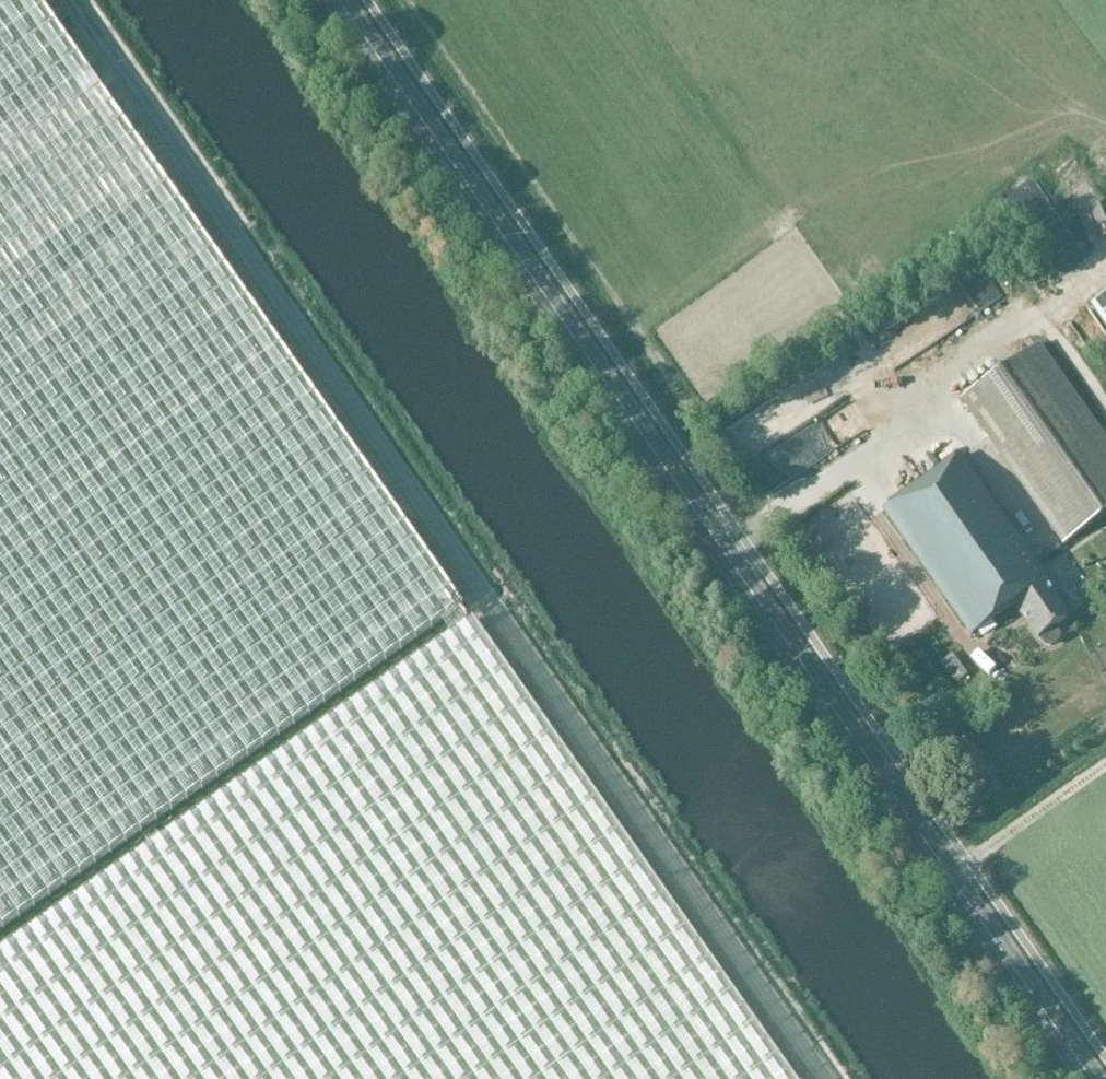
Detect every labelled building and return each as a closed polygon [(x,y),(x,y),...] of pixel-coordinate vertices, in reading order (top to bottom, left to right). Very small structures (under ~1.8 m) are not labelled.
[(464,607),(101,89),(39,0),(0,0),(0,931),(464,607)] [(1093,309),(1105,327),(1105,300),(1093,309)] [(1067,546),(1105,519),(1105,441),(1040,347),(964,400),(1067,546)] [(1063,636),(1058,629),(1072,618),(1057,596),(1060,594),(963,457),(885,510),(974,636),(1015,607),(1040,641),(1041,640),(1047,648),(1052,649),(1062,642),(1063,636)] [(1098,576),(1090,566),(1082,572),(1089,582),(1098,576)] [(474,621),(0,953),(0,1078),(794,1078),(474,621)] [(940,664),(949,675),(960,667),(952,656),(940,664)]
